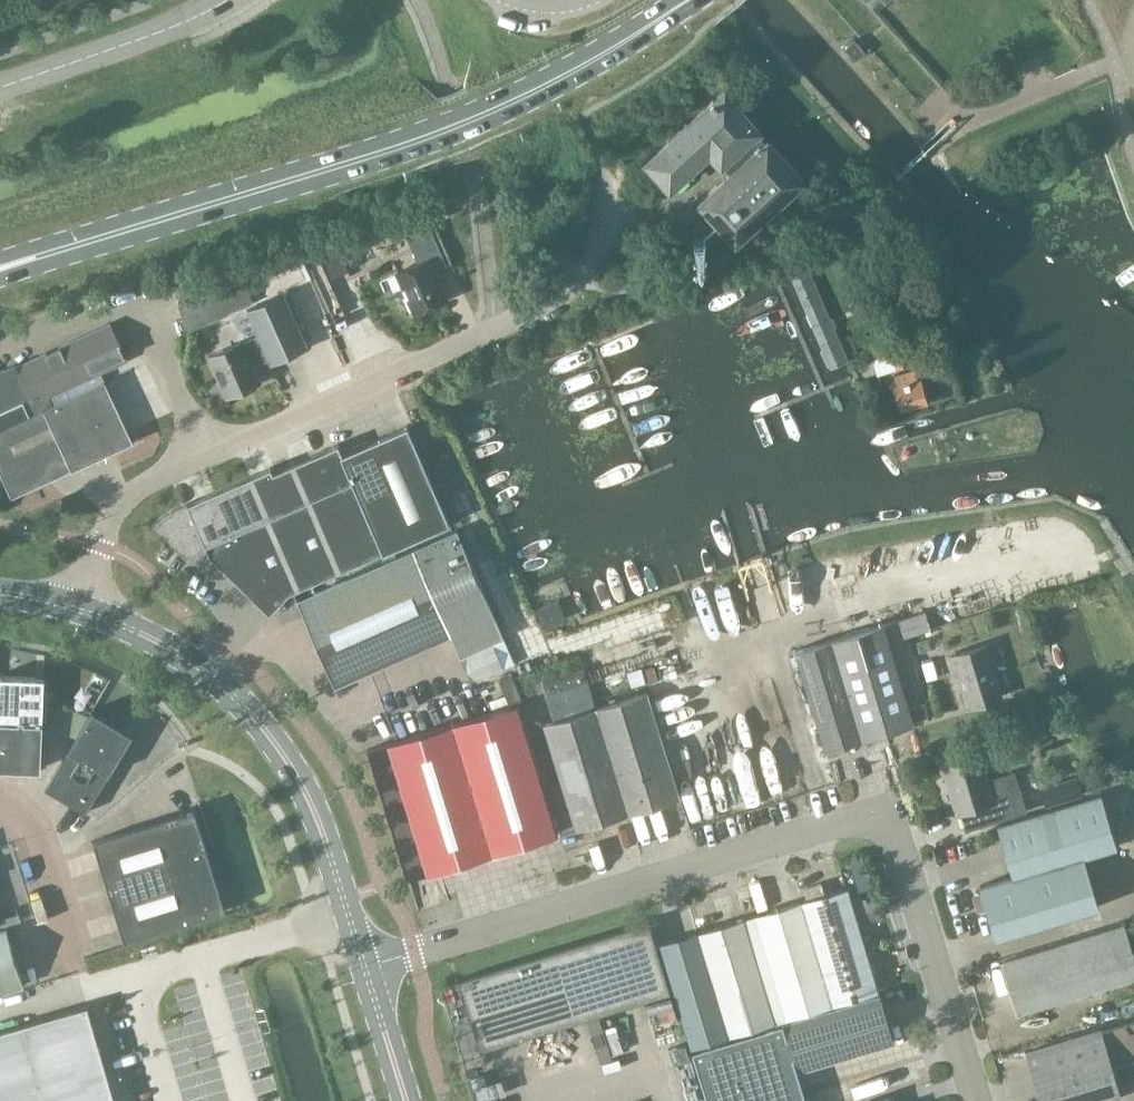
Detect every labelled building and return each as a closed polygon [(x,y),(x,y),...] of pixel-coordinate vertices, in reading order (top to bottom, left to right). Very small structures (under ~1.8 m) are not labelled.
[(844,49),(856,61),(865,52),(854,39),(844,49)] [(764,139),(757,131),(758,130),(724,91),(645,164),(668,190),(708,152),(720,165),(722,163),(729,172),(697,202),(735,244),(804,180),(765,137),(764,139)] [(524,239),(537,237),(539,236),(536,224),(522,227),(524,239)] [(414,313),(447,299),(434,270),(445,265),(430,231),(407,241),(418,264),(396,273),(414,313)] [(331,276),(348,269),(334,235),(317,242),(331,276)] [(848,361),(805,259),(785,268),(829,369),(848,361)] [(187,328),(251,299),(242,280),(178,301),(187,328)] [(306,346),(282,293),(246,310),(257,334),(242,340),(242,339),(208,354),(227,396),(259,381),(253,366),(269,359),(270,362),(306,346)] [(0,369),(0,474),(11,497),(133,441),(104,380),(53,404),(49,396),(101,372),(99,367),(124,356),(109,324),(15,368),(13,364),(0,369)] [(895,367),(909,361),(901,344),(887,351),(895,367)] [(915,377),(913,368),(893,373),(896,383),(893,384),(899,408),(926,401),(919,376),(915,377)] [(392,548),(450,522),(407,424),(349,449),(392,548)] [(385,551),(339,444),(293,463),(340,569),(385,551)] [(299,587),(340,569),(293,463),(273,471),(271,466),(250,475),(299,587)] [(290,591),(299,587),(250,475),(170,509),(165,512),(153,524),(188,558),(209,549),(211,555),(270,612),(290,591)] [(456,528),(414,547),(452,634),(460,654),(503,635),(456,528)] [(414,547),(298,598),(316,641),(350,678),(452,634),(414,547)] [(544,626),(564,617),(557,601),(537,609),(544,626)] [(825,750),(862,739),(912,723),(911,719),(928,714),(903,635),(928,627),(923,611),(830,639),(794,651),(825,750)] [(1000,696),(989,662),(1000,659),(994,641),(946,656),(953,679),(958,678),(967,706),(1000,696)] [(932,659),(922,662),(927,679),(937,677),(932,659)] [(594,710),(596,709),(584,666),(533,683),(536,692),(544,689),(554,721),(545,724),(576,826),(626,810),(594,710)] [(640,668),(627,672),(632,685),(644,681),(640,668)] [(43,699),(35,699),(36,677),(0,676),(0,767),(40,769),(43,699)] [(486,681),(474,686),(485,711),(497,705),(486,681)] [(594,710),(626,810),(678,795),(646,693),(596,709),(594,710)] [(406,879),(492,853),(557,833),(517,703),(366,749),(406,879)] [(92,710),(84,722),(45,788),(85,812),(121,753),(114,749),(125,730),(92,710)] [(986,781),(977,750),(941,761),(957,812),(960,811),(965,829),(1025,810),(1013,773),(986,781)] [(1045,804),(1080,793),(1075,777),(1040,787),(1045,804)] [(978,882),(995,938),(1099,907),(1083,856),(1114,847),(1097,794),(996,825),(1011,872),(978,882)] [(109,890),(210,859),(194,809),(93,840),(109,890)] [(860,858),(850,861),(859,889),(872,885),(863,857),(860,858)] [(210,859),(109,890),(125,941),(225,910),(210,859)] [(834,1003),(878,990),(847,888),(803,901),(834,1003)] [(869,910),(861,913),(864,921),(878,916),(876,908),(878,907),(875,897),(866,900),(869,910)] [(786,1017),(830,1004),(800,902),(756,915),(786,1017)] [(732,1034),(775,1021),(743,918),(700,931),(732,1034)] [(480,1047),(669,992),(648,924),(460,979),(480,1047)] [(1133,979),(1133,965),(1122,925),(1002,961),(1018,1014),(1133,979)] [(23,985),(6,928),(0,930),(0,992),(23,985)] [(691,1047),(729,1035),(697,932),(660,944),(691,1047)] [(708,1100),(805,1100),(796,1070),(893,1041),(879,994),(783,1023),(784,1024),(693,1052),(708,1100)] [(87,1005),(0,1030),(0,1100),(115,1100),(87,1005)] [(1119,1097),(1110,1067),(1133,1060),(1133,1019),(1099,1029),(1029,1050),(1044,1100),(1107,1100),(1119,1097)]
